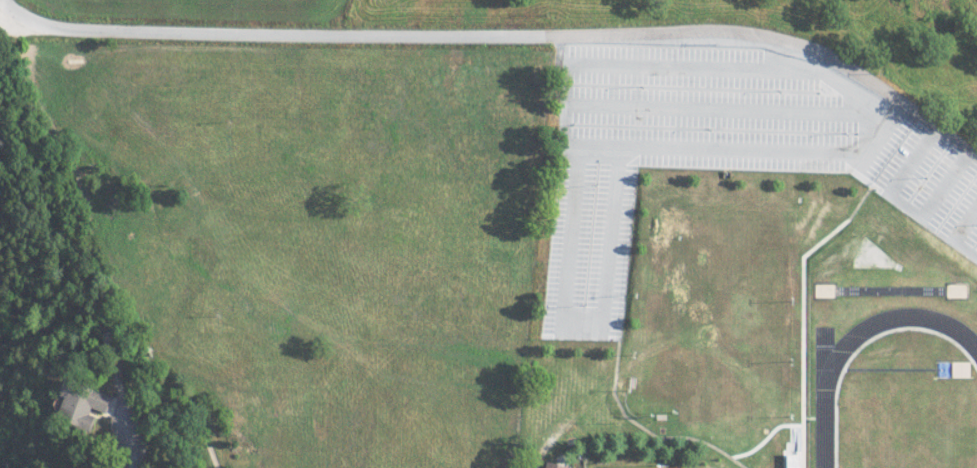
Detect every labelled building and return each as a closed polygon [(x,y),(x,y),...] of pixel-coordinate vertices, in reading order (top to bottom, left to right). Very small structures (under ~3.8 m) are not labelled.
[(953,377),(953,362),(934,363),(935,378),(953,377)] [(105,394),(57,378),(48,405),(54,407),(50,420),(83,431),(90,409),(99,412),(105,394)] [(781,455),(781,467),(798,467),(798,454),(781,455)]
